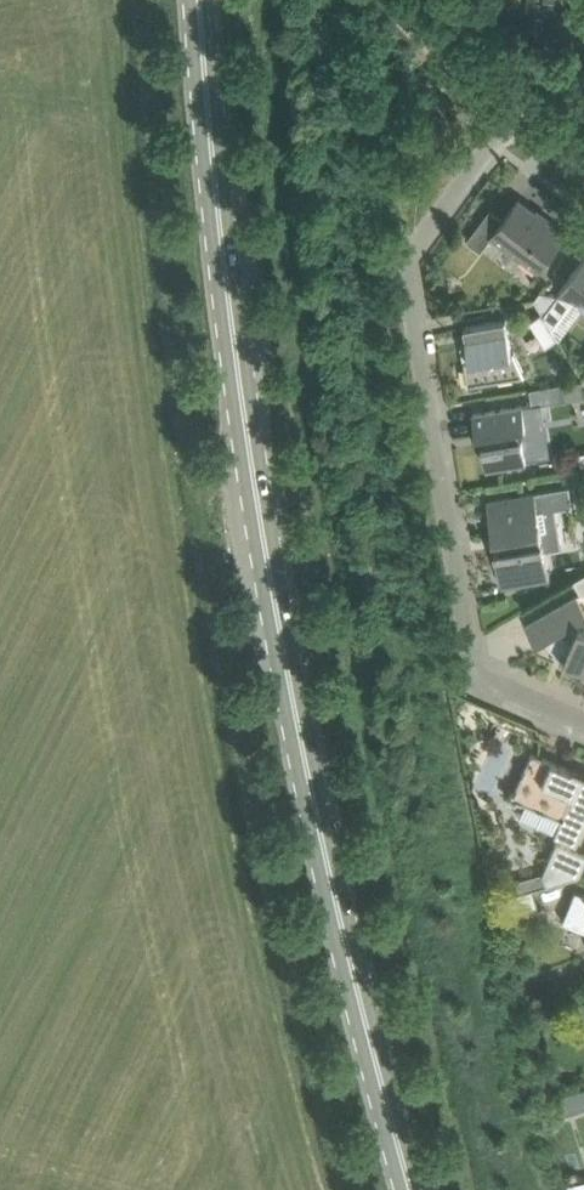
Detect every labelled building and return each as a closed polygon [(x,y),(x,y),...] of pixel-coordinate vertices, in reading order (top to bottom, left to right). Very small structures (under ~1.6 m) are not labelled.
[(491,209),(468,240),(482,251),(493,236),(508,247),(509,245),(540,268),(565,235),(518,199),(504,219),(491,209)] [(535,299),(543,313),(545,315),(553,328),(577,296),(580,296),(582,301),(583,304),(583,258),(574,271),(560,291),(561,291),(559,295),(541,291),(535,299)] [(546,346),(559,339),(545,315),(543,313),(531,320),(546,346)] [(469,384),(493,380),(524,375),(514,352),(512,353),(507,319),(489,322),(465,326),(468,343),(462,344),(469,384)] [(534,405),(567,400),(564,383),(531,389),(534,405)] [(527,426),(524,405),(497,409),(474,413),(477,434),(484,433),(485,443),(484,443),(488,466),(512,462),(528,460),(524,436),(522,437),(521,427),(527,426)] [(550,577),(546,550),(562,547),(556,508),(573,505),(570,485),(488,499),(494,538),(500,537),(501,546),(496,547),(503,585),(550,577)] [(574,580),(583,594),(583,593),(583,574),(574,580)] [(580,626),(578,622),(583,619),(583,607),(578,596),(547,613),(526,626),(537,645),(546,640),(550,646),(556,652),(559,649),(568,653),(564,661),(583,670),(583,674),(583,675),(583,628),(580,626)] [(583,825),(583,775),(582,774),(583,771),(583,770),(572,765),(570,769),(531,752),(514,792),(511,791),(508,798),(515,801),(516,798),(562,818),(554,835),(575,845),(583,825)] [(516,881),(519,891),(530,888),(531,889),(547,884),(579,874),(583,862),(583,854),(556,841),(542,873),(516,881)] [(519,891),(494,900),(498,919),(537,907),(530,888),(519,891)] [(575,890),(563,921),(583,929),(583,894),(575,890)] [(555,1099),(560,1115),(583,1107),(583,1089),(555,1099)] [(568,1186),(569,1189),(583,1189),(583,1181),(568,1186)]
